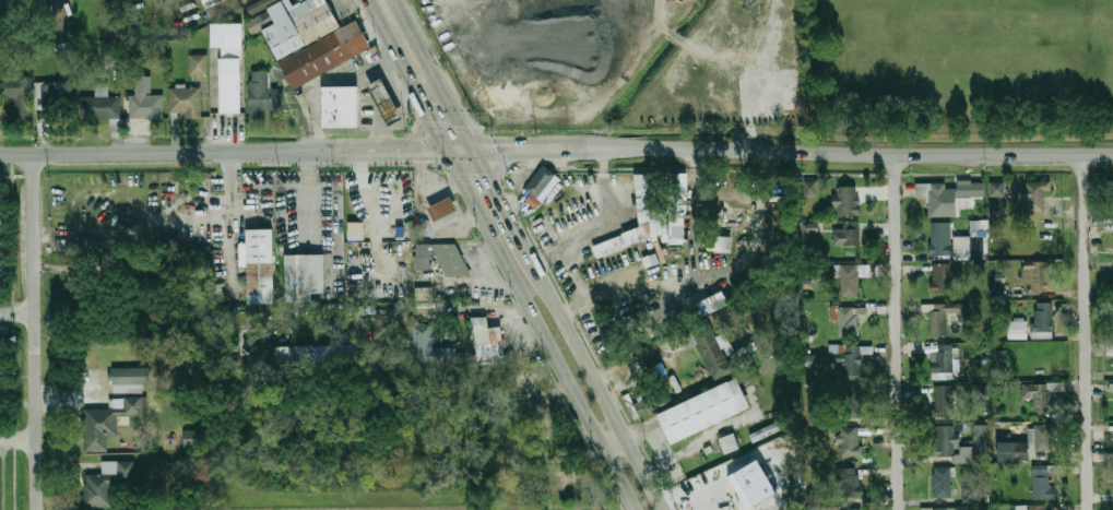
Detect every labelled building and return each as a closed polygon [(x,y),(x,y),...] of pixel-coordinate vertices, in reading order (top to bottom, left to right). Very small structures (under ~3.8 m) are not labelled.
[(230,0),(202,0),(209,18),(233,9),(230,0)] [(359,20),(341,28),(327,0),(310,0),(287,11),(283,1),(268,8),(275,24),(264,28),(292,87),(374,50),(359,20)] [(65,9),(53,8),(51,39),(63,39),(65,9)] [(246,20),(251,34),(263,30),(261,26),(272,22),(268,12),(246,20)] [(212,47),(220,47),(220,112),(241,112),(241,23),(211,23),(212,47)] [(104,44),(105,60),(117,60),(117,43),(104,44)] [(189,75),(207,75),(207,54),(189,55),(189,75)] [(265,109),(284,109),(284,88),(269,88),(269,71),(250,71),(250,118),(265,118),(265,109)] [(14,100),(14,120),(32,120),(32,76),(5,76),(5,100),(14,100)] [(164,94),(152,94),(152,76),(134,76),(134,95),(130,95),(130,119),(164,118),(164,94)] [(370,86),(382,80),(404,119),(391,126),(370,86)] [(71,109),(71,82),(36,82),(36,109),(71,109)] [(80,119),(121,118),(121,96),(107,96),(107,84),(96,84),(96,96),(80,96),(80,119)] [(323,86),(359,87),(358,128),(323,127),(323,86)] [(170,116),(200,116),(200,87),(170,87),(170,116)] [(525,191),(545,165),(557,175),(537,200),(525,191)] [(686,173),(668,173),(666,244),(685,244),(686,173)] [(803,197),(818,197),(817,179),(803,180),(803,197)] [(958,216),(958,206),(972,206),(972,198),(985,197),(985,180),(957,181),(957,183),(916,185),(916,197),(928,195),(928,216),(958,216)] [(1004,182),(992,182),(992,197),(1005,197),(1004,182)] [(1028,213),(1045,213),(1045,191),(1051,191),(1051,183),(1018,183),(1018,201),(1028,201),(1028,213)] [(860,216),(860,186),(834,186),(834,216),(860,216)] [(429,207),(452,197),(459,211),(436,222),(429,207)] [(1001,205),(990,205),(990,218),(1001,218),(1001,205)] [(559,239),(548,215),(536,221),(546,245),(559,239)] [(987,220),(970,220),(969,235),(986,236),(987,220)] [(951,223),(931,223),(931,256),(951,257),(951,223)] [(861,246),(861,228),(833,228),(833,246),(861,246)] [(247,229),(248,304),(274,304),(273,229),(247,229)] [(593,245),(596,256),(626,247),(623,236),(593,245)] [(731,252),(731,237),(715,236),(714,252),(731,252)] [(986,236),(955,236),(955,260),(986,260),(986,236)] [(439,245),(442,277),(464,275),(462,244),(439,245)] [(325,254),(286,254),(286,300),(311,300),(311,293),(325,293),(325,254)] [(1051,290),(1051,263),(1022,263),(1022,290),(1051,290)] [(951,293),(951,264),(932,264),(932,293),(951,293)] [(860,266),(841,266),(841,296),(860,296),(860,266)] [(1004,278),(992,278),(993,302),(1005,301),(1004,278)] [(691,305),(697,318),(727,305),(722,291),(691,305)] [(1054,339),(1054,304),(1033,304),(1033,339),(1054,339)] [(839,320),(839,335),(860,335),(860,307),(833,307),(833,320),(839,320)] [(932,337),(949,336),(948,310),(931,310),(932,337)] [(502,327),(488,329),(487,318),(475,319),(478,360),(505,358),(502,327)] [(1009,340),(1028,340),(1028,320),(1009,320),(1009,340)] [(734,372),(711,321),(690,331),(713,381),(734,372)] [(434,348),(434,325),(418,325),(419,364),(452,363),(452,347),(434,348)] [(275,365),(322,365),(322,345),(275,345),(275,365)] [(863,377),(863,345),(830,345),(830,361),(842,361),(842,377),(863,377)] [(954,379),(954,345),(932,345),(932,379),(954,379)] [(1006,351),(997,351),(997,371),(1007,371),(1006,351)] [(819,355),(807,355),(806,369),(818,369),(819,355)] [(113,392),(143,392),(143,384),(150,384),(150,367),(113,367),(113,392)] [(512,376),(520,403),(538,399),(532,371),(512,376)] [(659,415),(737,379),(750,410),(672,444),(659,415)] [(990,384),(973,384),(973,404),(990,404),(990,384)] [(1026,398),(1033,398),(1033,411),(1054,411),(1054,384),(1026,384),(1026,398)] [(952,417),(952,386),(934,386),(934,417),(952,417)] [(842,395),(843,418),(862,417),(861,394),(842,395)] [(118,437),(118,416),(143,416),(143,398),(110,398),(110,408),(85,408),(85,452),(108,452),(107,437),(118,437)] [(634,419),(649,413),(644,399),(629,405),(634,419)] [(1028,425),(1028,451),(1052,451),(1052,426),(1028,425)] [(934,426),(934,461),(988,461),(988,426),(973,426),(973,448),(958,448),(957,426),(934,426)] [(840,429),(840,458),(861,458),(861,429),(840,429)] [(198,431),(185,431),(185,446),(198,446),(198,431)] [(739,449),(734,433),(719,438),(724,454),(739,449)] [(1012,461),(1028,461),(1027,445),(1012,445),(1012,461)] [(111,507),(111,485),(134,485),(134,461),(102,461),(102,474),(85,474),(84,507),(111,507)] [(950,498),(950,466),(934,466),(934,498),(950,498)] [(1033,499),(1053,499),(1053,466),(1033,466),(1033,499)] [(864,498),(864,467),(837,467),(837,498),(864,498)]
